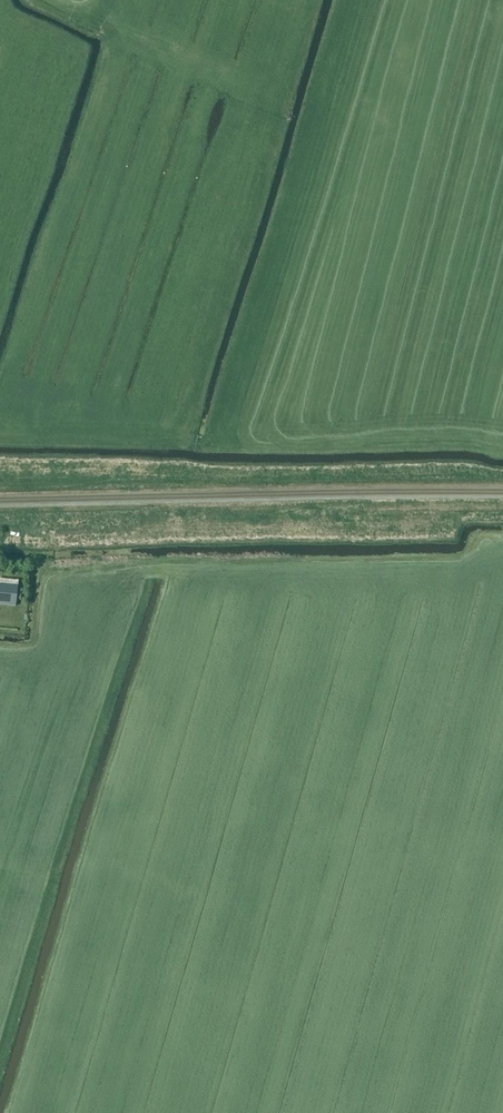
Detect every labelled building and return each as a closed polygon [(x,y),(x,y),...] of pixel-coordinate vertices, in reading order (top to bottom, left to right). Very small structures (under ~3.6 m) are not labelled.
[(0,580),(0,603),(16,604),(18,582),(0,580)]
